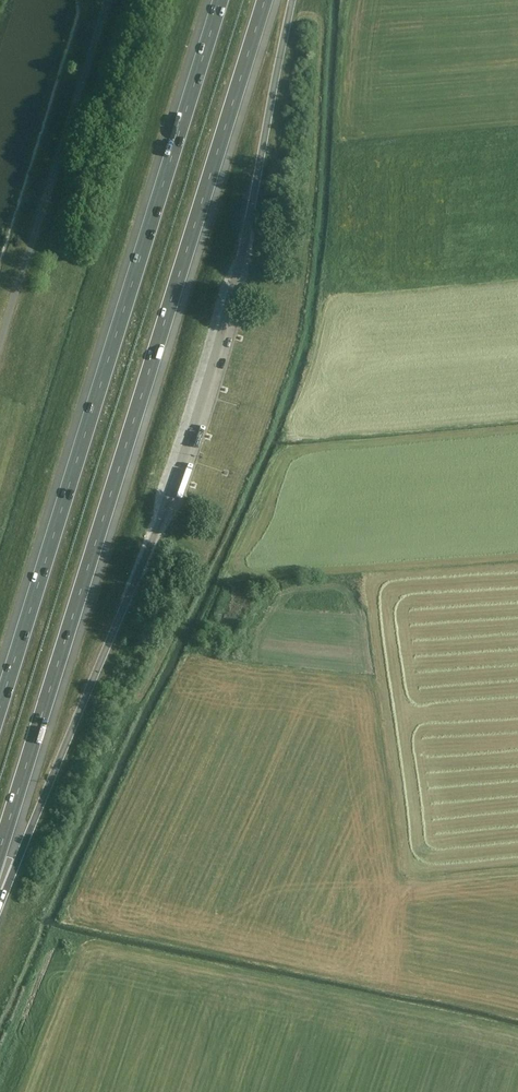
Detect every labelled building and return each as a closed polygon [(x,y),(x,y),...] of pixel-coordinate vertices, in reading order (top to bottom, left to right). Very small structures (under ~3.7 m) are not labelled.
[(216,287),(212,302),(220,303),(223,288),(216,287)]
